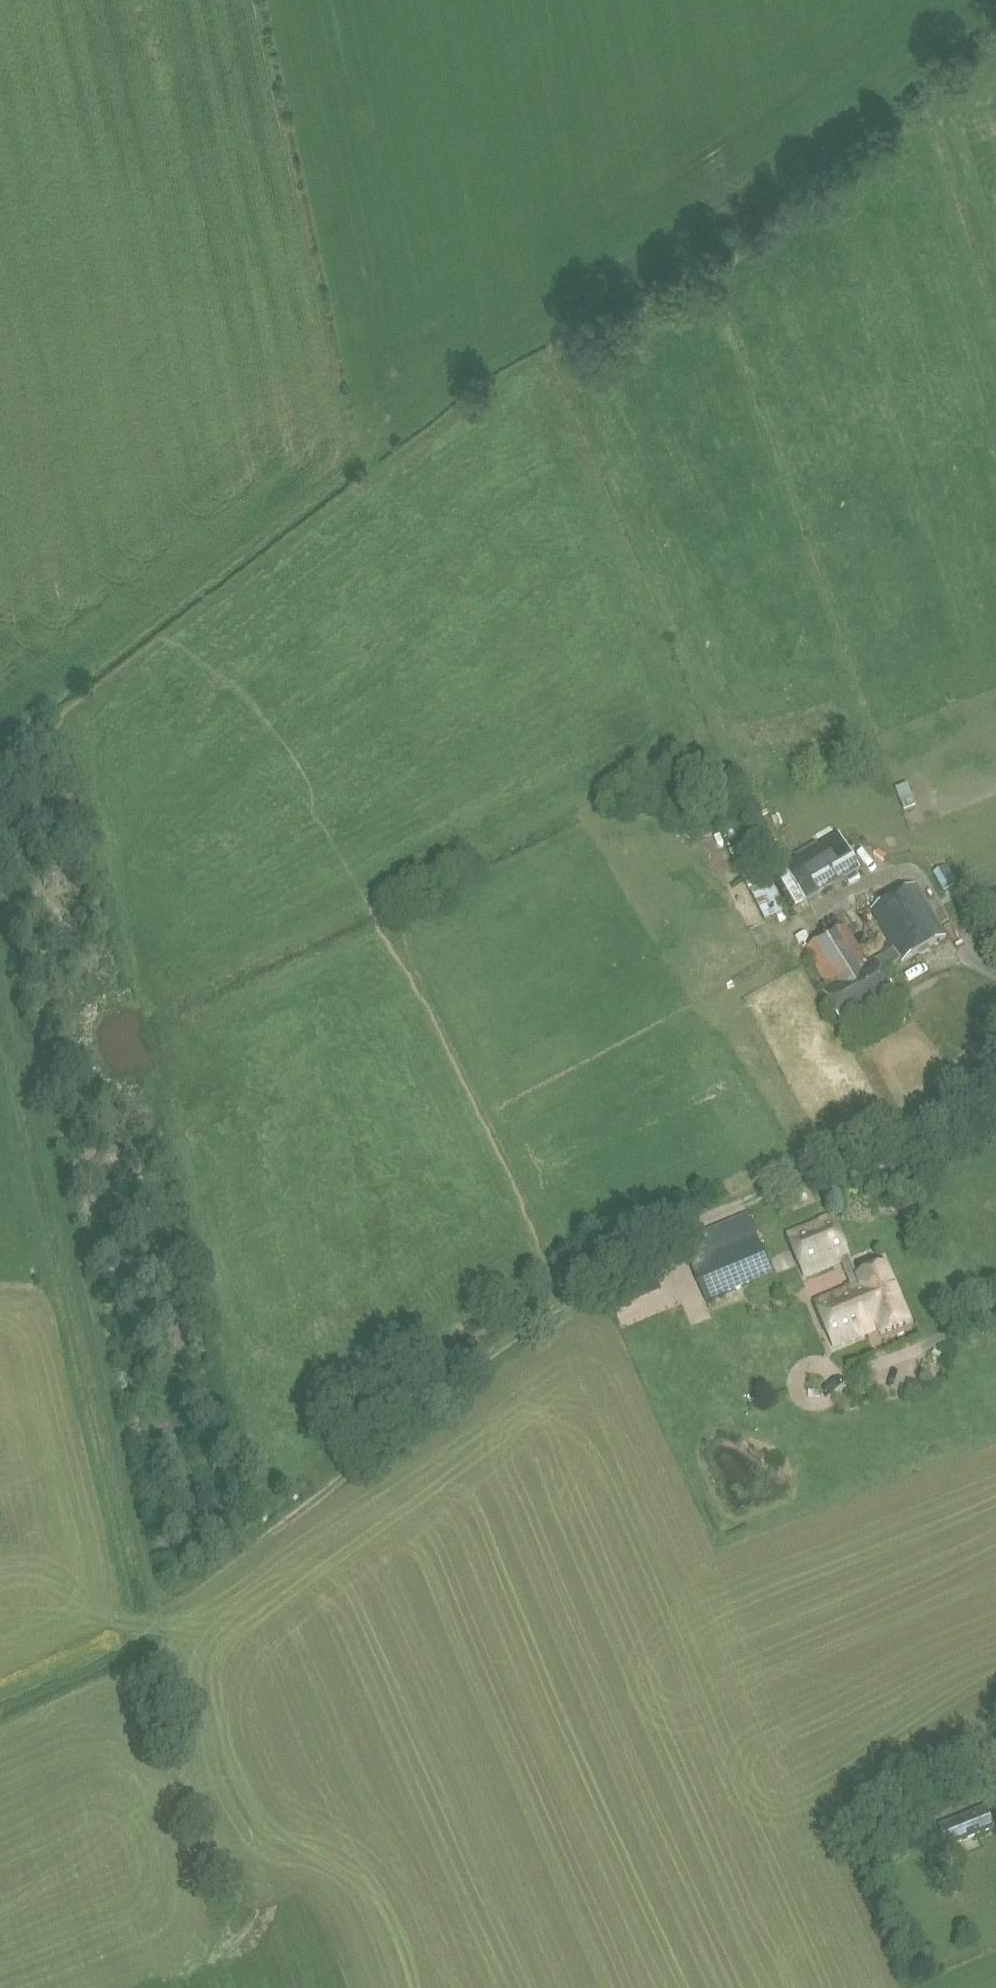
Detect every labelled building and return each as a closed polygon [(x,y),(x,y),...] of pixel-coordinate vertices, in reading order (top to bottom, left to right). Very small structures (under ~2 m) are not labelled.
[(847,833),(790,864),(810,899),(866,867),(847,833)] [(946,864),(933,871),(944,891),(957,884),(946,864)] [(758,889),(769,921),(791,914),(781,882),(758,889)] [(896,996),(882,971),(901,960),(903,963),(946,936),(915,885),(872,912),(894,948),(869,964),(847,926),(807,950),(832,992),(825,996),(843,1027),(896,996)] [(859,912),(851,919),(861,933),(870,927),(859,912)] [(706,1303),(773,1274),(748,1215),(682,1242),(706,1303)] [(805,1277),(842,1261),(852,1286),(837,1292),(816,1301),(835,1346),(879,1329),(881,1336),(911,1323),(888,1266),(858,1278),(833,1216),(788,1234),(805,1277)] [(995,1825),(987,1806),(947,1822),(955,1841),(995,1825)]
